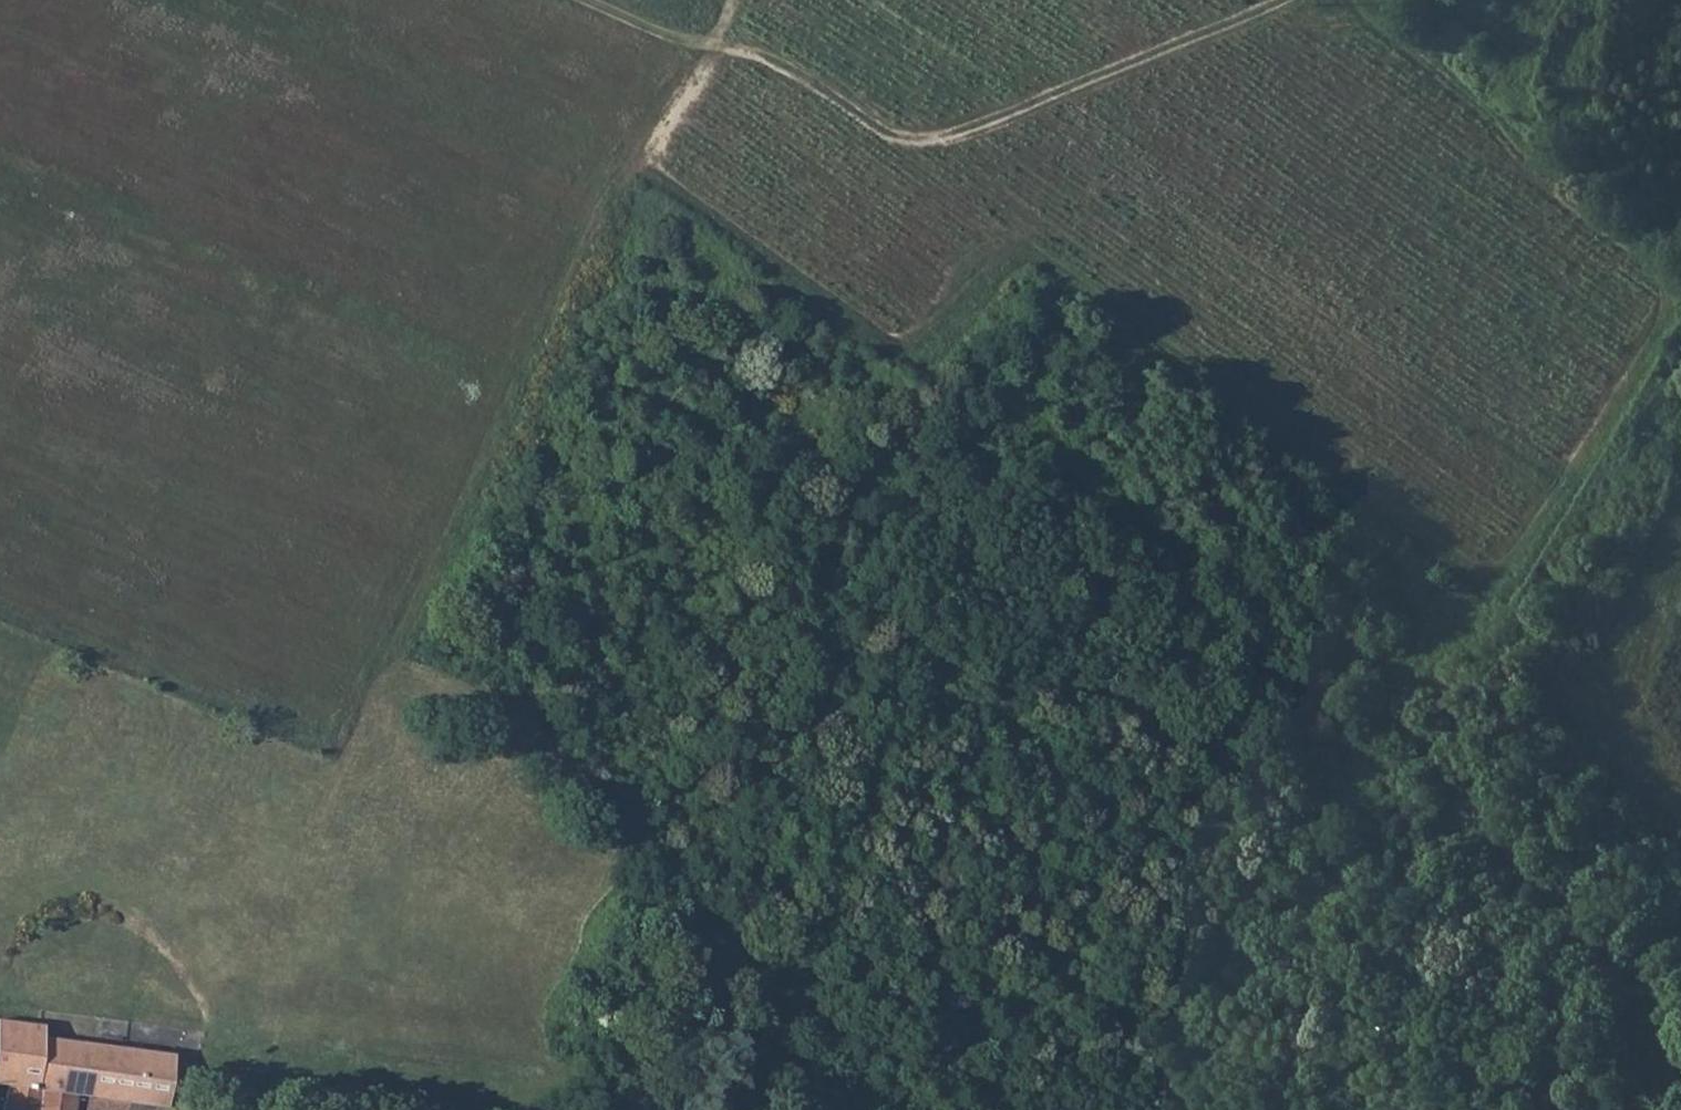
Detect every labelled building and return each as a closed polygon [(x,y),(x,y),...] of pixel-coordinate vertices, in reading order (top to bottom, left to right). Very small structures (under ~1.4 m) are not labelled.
[(10,1085),(73,1093),(127,1101),(166,1105),(167,1104),(173,1055),(44,1037),(44,1026),(0,1021),(0,1084),(10,1085)] [(1,1109),(70,1109),(73,1093),(10,1085),(1,1109)] [(127,1101),(126,1109),(166,1109),(166,1105),(127,1101)]
